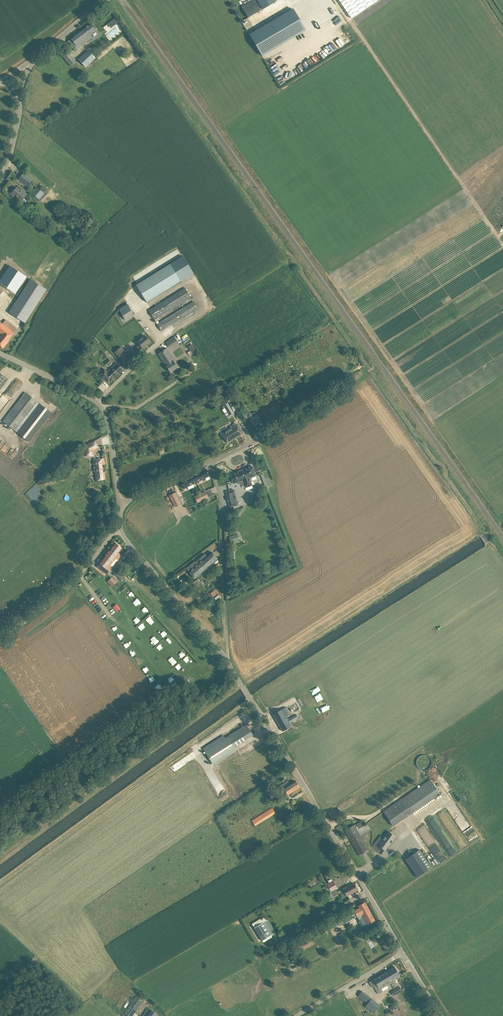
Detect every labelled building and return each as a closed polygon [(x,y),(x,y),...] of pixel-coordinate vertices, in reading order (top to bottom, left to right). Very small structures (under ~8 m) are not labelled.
[(255,0),(253,0),(242,7),(248,18),(261,10),(255,0)] [(275,0),(257,0),(263,9),(276,1),(275,0)] [(351,18),(378,0),(339,0),(351,18)] [(293,9),(250,35),(262,55),(305,31),(305,30),(301,24),(293,9)] [(71,45),(75,51),(92,38),(90,35),(96,30),(94,28),(91,24),(68,41),(71,45)] [(79,59),(86,67),(95,58),(92,55),(88,51),(79,59)] [(68,52),(63,56),(71,66),(76,62),(68,52)] [(19,179),(28,187),(33,181),(24,173),(19,179)] [(38,186),(31,194),(40,201),(47,194),(44,191),(38,186)] [(11,192),(10,193),(12,195),(14,197),(15,195),(18,198),(16,199),(20,203),(21,202),(24,204),(25,204),(27,202),(27,200),(24,198),(27,195),(26,195),(27,194),(24,191),(21,189),(20,190),(17,188),(16,189),(15,190),(13,189),(11,192)] [(181,281),(170,264),(136,285),(147,302),(181,281)] [(15,294),(26,277),(10,266),(0,280),(0,284),(15,294)] [(25,323),(47,289),(31,279),(9,312),(25,323)] [(148,310),(154,320),(191,297),(185,288),(148,310)] [(157,324),(162,331),(198,308),(193,301),(157,324)] [(127,304),(119,309),(125,320),(134,315),(127,304)] [(1,335),(0,336),(0,345),(3,348),(6,344),(10,340),(8,339),(14,333),(17,328),(10,323),(7,327),(3,324),(0,322),(0,334),(1,335)] [(139,344),(135,347),(138,351),(142,348),(143,348),(150,342),(147,338),(145,335),(137,342),(139,344)] [(166,342),(170,347),(178,342),(174,336),(166,342)] [(114,352),(124,364),(131,358),(121,347),(114,352)] [(168,348),(159,354),(166,365),(166,366),(170,372),(178,367),(172,359),(174,358),(168,348)] [(105,380),(106,378),(109,382),(123,369),(117,363),(106,373),(104,371),(103,370),(100,374),(105,380)] [(8,379),(0,373),(0,389),(8,379)] [(3,421),(29,442),(52,413),(25,392),(3,421)] [(227,400),(223,403),(225,405),(223,406),(225,408),(226,407),(230,414),(234,412),(227,400)] [(243,409),(238,412),(243,420),(247,417),(247,416),(243,410),(243,409)] [(250,414),(248,416),(251,420),(250,420),(251,421),(254,426),(261,421),(258,417),(257,415),(255,412),(250,414)] [(222,434),(225,439),(228,443),(243,433),(240,429),(237,424),(236,425),(235,423),(224,430),(225,432),(222,434)] [(85,446),(86,453),(92,452),(92,450),(97,446),(98,448),(98,447),(94,441),(85,446)] [(95,476),(95,481),(100,480),(105,479),(104,472),(103,472),(102,465),(105,464),(104,458),(93,459),(95,474),(96,476),(95,476)] [(253,466),(230,475),(234,484),(238,482),(239,483),(240,484),(241,485),(242,485),(243,485),(244,488),(252,485),(249,478),(256,476),(253,466)] [(184,488),(209,476),(206,468),(180,481),(184,488)] [(205,491),(195,496),(198,502),(208,497),(205,491)] [(176,492),(169,495),(175,507),(182,503),(179,498),(178,499),(176,495),(178,495),(176,492)] [(97,566),(107,574),(121,555),(118,553),(122,548),(115,543),(97,566)] [(189,572),(195,578),(218,558),(212,552),(207,556),(205,554),(196,562),(195,561),(189,566),(192,569),(189,572)] [(116,575),(120,579),(124,575),(120,571),(116,575)] [(197,579),(192,582),(196,587),(201,584),(197,579)] [(210,593),(213,597),(219,592),(216,588),(210,593)] [(286,717),(290,715),(286,707),(282,709),(273,714),(283,731),(287,729),(292,726),(290,722),(298,718),(296,714),(288,719),(287,718),(287,719),(286,717)] [(247,724),(240,729),(246,739),(253,735),(247,724)] [(205,751),(213,765),(237,749),(235,746),(246,739),(240,729),(205,751)] [(277,787),(282,794),(286,791),(288,794),(299,787),(296,781),(290,784),(287,780),(283,783),(277,787)] [(392,804),(381,810),(389,824),(438,796),(430,780),(391,802),(392,804)] [(251,821),(255,826),(275,814),(272,808),(251,821)] [(437,814),(454,842),(460,839),(443,810),(437,814)] [(359,856),(369,850),(355,825),(345,830),(359,856)] [(378,845),(377,846),(382,849),(383,849),(385,850),(396,836),(389,831),(378,845)] [(432,867),(419,849),(405,859),(417,877),(432,867)] [(333,881),(327,884),(334,896),(339,893),(336,889),(338,888),(333,881)] [(347,886),(343,888),(347,896),(358,889),(354,883),(347,887),(347,886)] [(354,911),(357,916),(359,919),(363,917),(367,925),(375,921),(365,902),(361,904),(358,906),(360,908),(354,911)] [(342,916),(346,923),(356,917),(352,910),(342,916)] [(253,929),(261,942),(273,935),(265,922),(253,929)] [(395,967),(387,971),(393,980),(390,981),(392,985),(397,983),(394,978),(400,975),(395,967)] [(387,971),(380,975),(386,984),(390,981),(393,980),(387,971)] [(386,984),(380,975),(369,982),(372,987),(374,986),(379,994),(383,991),(381,987),(386,984)] [(391,991),(394,996),(402,991),(399,986),(394,989),(391,991)] [(366,1006),(374,1012),(380,1005),(362,991),(358,996),(368,1004),(366,1006)] [(127,1015),(132,1015),(134,1014),(145,998),(139,993),(127,1010),(124,1014),(127,1015)] [(159,1010),(151,1004),(143,1015),(142,1015),(155,1015),(159,1010)]
